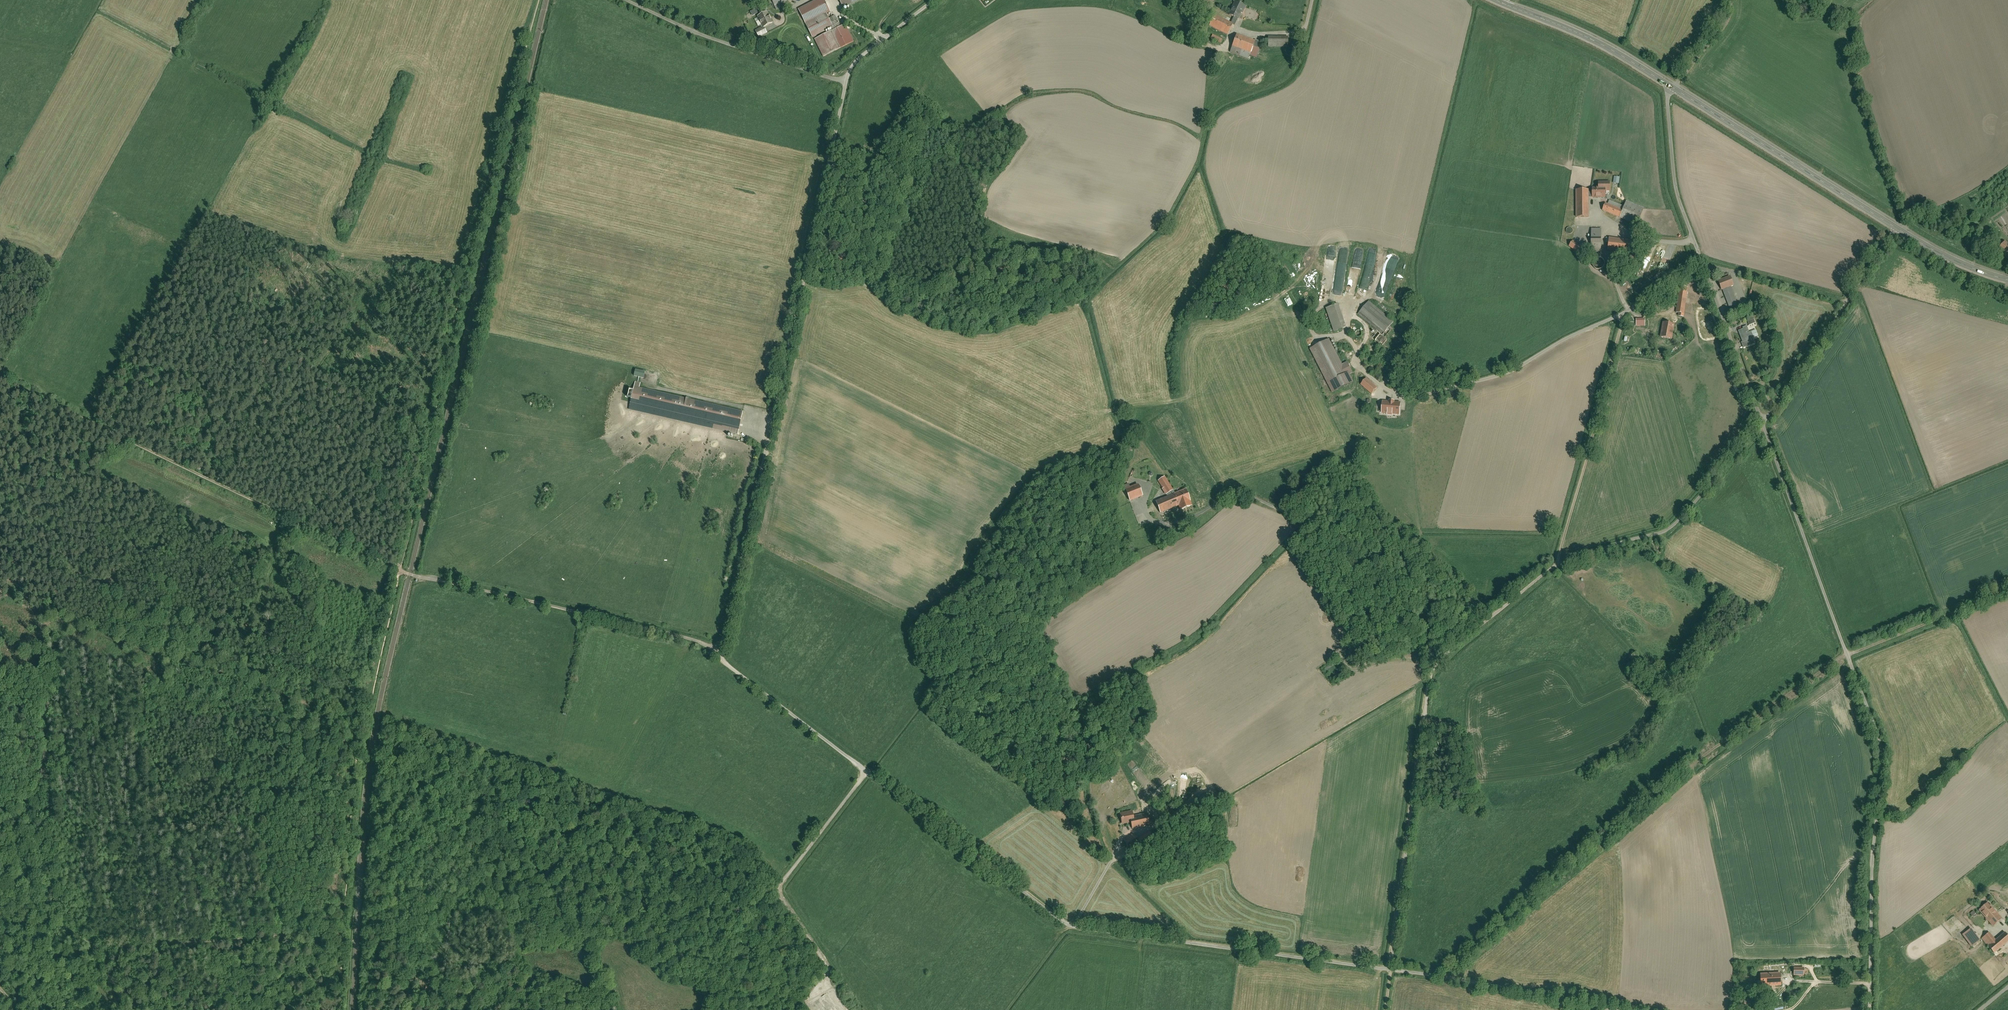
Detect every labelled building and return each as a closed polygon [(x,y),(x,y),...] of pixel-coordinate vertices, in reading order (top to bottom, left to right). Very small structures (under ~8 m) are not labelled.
[(776,9),(794,0),(771,0),(776,9)] [(799,10),(813,37),(839,24),(835,16),(829,19),(827,14),(831,11),(825,0),(819,0),(799,10)] [(845,9),(862,0),(841,0),(845,9)] [(1234,1),(1227,15),(1237,20),(1244,6),(1234,1)] [(755,29),(758,37),(768,33),(765,27),(774,23),(769,12),(757,18),(760,26),(755,29)] [(1211,13),(1205,25),(1227,35),(1232,23),(1211,13)] [(846,23),(814,39),(823,57),(855,41),(846,23)] [(1212,33),(1209,38),(1220,44),(1222,39),(1212,33)] [(1235,34),(1229,52),(1248,59),(1254,41),(1235,34)] [(1267,38),(1267,48),(1287,48),(1287,38),(1267,38)] [(1590,187),(1590,198),(1605,197),(1605,193),(1610,193),(1610,180),(1596,180),(1596,187),(1590,187)] [(1575,190),(1575,219),(1588,219),(1588,190),(1575,190)] [(1605,202),(1601,212),(1638,227),(1645,210),(1628,202),(1625,208),(1609,201),(1608,204),(1605,202)] [(1590,227),(1590,252),(1601,252),(1601,227),(1590,227)] [(1630,240),(1607,237),(1606,251),(1629,254),(1630,240)] [(1572,240),(1568,247),(1577,253),(1582,247),(1572,240)] [(1386,271),(1384,274),(1391,277),(1399,258),(1394,256),(1387,272),(1386,271)] [(1639,268),(1644,271),(1649,260),(1644,258),(1639,268)] [(1380,284),(1382,276),(1374,273),(1371,281),(1380,284)] [(1360,291),(1365,292),(1370,275),(1368,274),(1367,277),(1364,277),(1360,291)] [(1729,276),(1717,281),(1721,291),(1722,291),(1732,316),(1739,313),(1729,287),(1733,286),(1729,276)] [(1688,289),(1679,288),(1676,313),(1680,313),(1680,317),(1684,318),(1688,289)] [(1369,301),(1358,315),(1383,335),(1394,322),(1369,301)] [(1325,308),(1332,332),(1345,328),(1338,304),(1325,308)] [(1636,318),(1636,326),(1645,327),(1645,319),(1636,318)] [(1662,322),(1659,338),(1671,340),(1674,324),(1662,322)] [(1747,328),(1745,323),(1736,326),(1743,344),(1754,340),(1751,334),(1753,334),(1750,327),(1747,328)] [(1313,348),(1335,392),(1353,383),(1348,375),(1352,373),(1346,362),(1341,365),(1329,340),(1313,348)] [(636,369),(634,376),(644,378),(646,371),(636,369)] [(1366,377),(1359,385),(1371,395),(1378,388),(1366,377)] [(638,382),(631,408),(738,435),(745,409),(638,382)] [(1381,400),(1380,414),(1398,415),(1399,401),(1381,400)] [(1164,478),(1158,482),(1162,489),(1161,490),(1165,495),(1172,491),(1164,478)] [(1142,496),(1138,486),(1124,491),(1129,501),(1142,496)] [(1185,490),(1156,502),(1160,513),(1178,506),(1180,511),(1191,506),(1185,490)] [(1198,803),(1210,798),(1208,793),(1196,798),(1198,803)] [(1132,812),(1120,815),(1122,824),(1131,822),(1133,829),(1150,825),(1147,813),(1133,816),(1132,812)] [(1148,833),(1137,841),(1142,847),(1152,840),(1148,833)] [(1137,841),(1133,835),(1124,842),(1133,854),(1142,848),(1142,847),(1137,841)] [(1988,902),(1978,910),(1992,927),(2002,918),(1988,902)] [(1960,934),(1969,947),(1979,941),(1970,928),(1960,934)] [(1982,939),(1988,946),(1986,948),(1992,955),(2007,942),(2007,935),(2005,931),(1994,940),(1989,933),(1982,939)] [(1794,968),(1794,977),(1803,977),(1803,968),(1794,968)] [(1781,988),(1781,975),(1759,975),(1759,988),(1781,988)]
